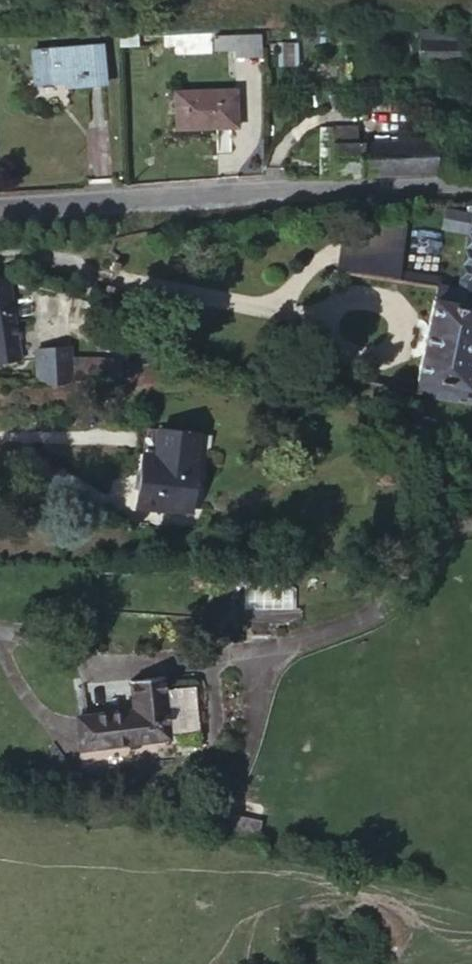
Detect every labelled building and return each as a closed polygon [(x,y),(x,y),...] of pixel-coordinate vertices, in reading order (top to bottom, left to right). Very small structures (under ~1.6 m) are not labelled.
[(221,36),(221,42),(220,61),(221,69),(244,69),(244,36),(221,36)] [(442,36),(398,37),(399,68),(454,69),(455,47),(442,47),(442,36)] [(220,61),(221,42),(200,42),(200,61),(220,61)] [(0,74),(0,105),(23,104),(23,117),(67,116),(67,74),(0,74)] [(171,94),(171,132),(235,133),(234,93),(171,94)] [(320,129),(320,180),(436,177),(436,164),(424,164),(423,149),(349,149),(349,129),(320,129)] [(471,295),(471,211),(451,207),(433,291),(471,298),(471,295)] [(351,281),(328,278),(326,290),(349,294),(351,281)] [(365,296),(411,304),(412,288),(369,280),(365,296)] [(468,312),(411,304),(389,412),(442,422),(468,312)] [(88,339),(95,310),(79,307),(72,336),(88,339)] [(16,409),(52,407),(51,375),(17,375),(16,409)] [(121,450),(121,509),(166,511),(167,480),(184,480),(183,423),(137,421),(136,450),(121,450)] [(246,610),(293,599),(288,578),(241,589),(246,610)] [(116,720),(79,724),(82,755),(155,746),(148,682),(114,686),(116,720)] [(82,755),(79,724),(59,726),(62,758),(82,755)] [(245,825),(214,819),(210,841),(242,846),(245,825)]
